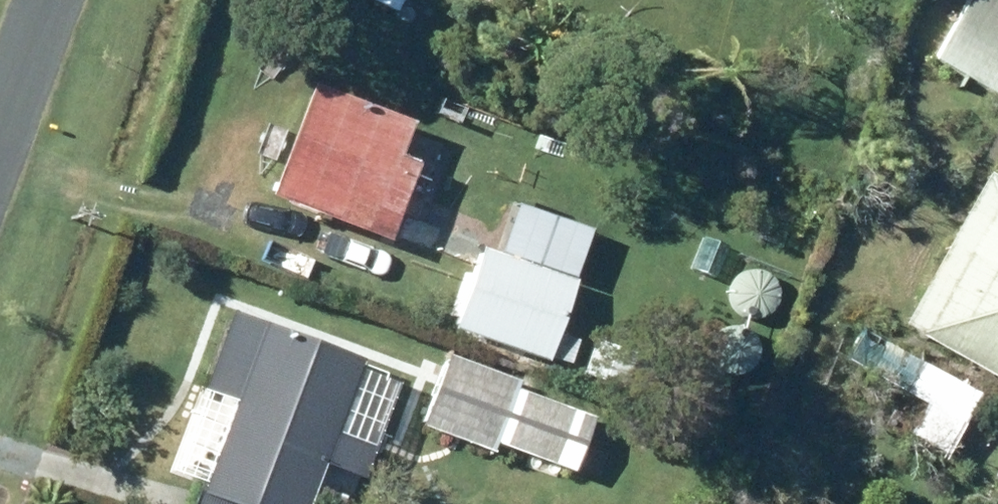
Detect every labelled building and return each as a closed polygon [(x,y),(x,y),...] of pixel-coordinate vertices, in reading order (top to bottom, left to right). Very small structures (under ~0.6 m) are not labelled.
[(927,57),(989,93),(997,77),(997,0),(961,0),(927,57)] [(249,196),(373,241),(396,179),(414,186),(429,142),(392,129),(394,123),(289,85),(249,196)] [(997,388),(997,187),(975,175),(890,329),(997,388)] [(396,212),(386,241),(425,254),(435,226),(396,212)] [(696,238),(686,270),(708,277),(718,245),(696,238)] [(561,280),(473,252),(448,331),(536,359),(561,280)] [(221,400),(180,503),(295,503),(310,465),(349,481),(369,428),(329,413),(347,365),(220,315),(191,388),(221,400)] [(838,361),(916,406),(901,433),(935,452),(968,394),(856,331),(838,361)] [(411,427),(481,452),(485,443),(556,469),(571,428),(504,403),(512,381),(437,354),(411,427)]
